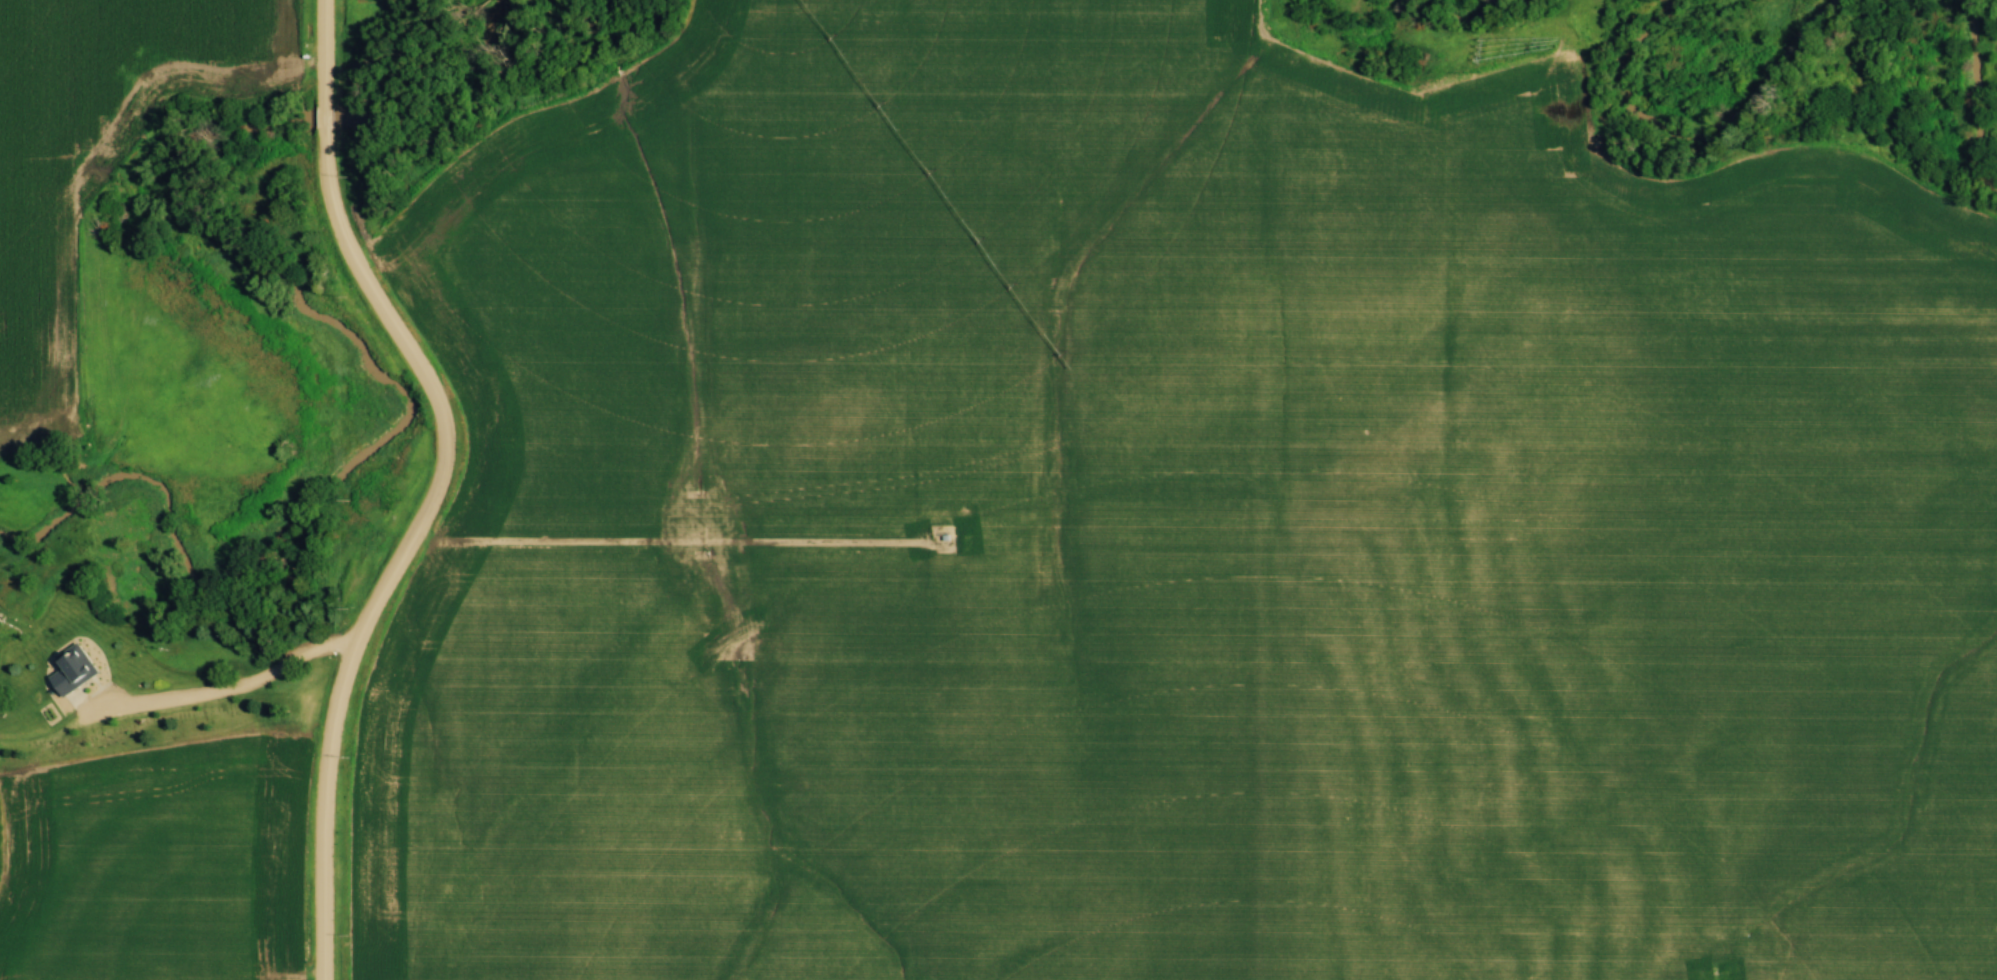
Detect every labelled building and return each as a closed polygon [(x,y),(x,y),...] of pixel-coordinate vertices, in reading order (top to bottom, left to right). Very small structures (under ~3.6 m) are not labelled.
[(61,671),(48,677),(58,699),(99,678),(81,643),(54,657),(61,671)]
